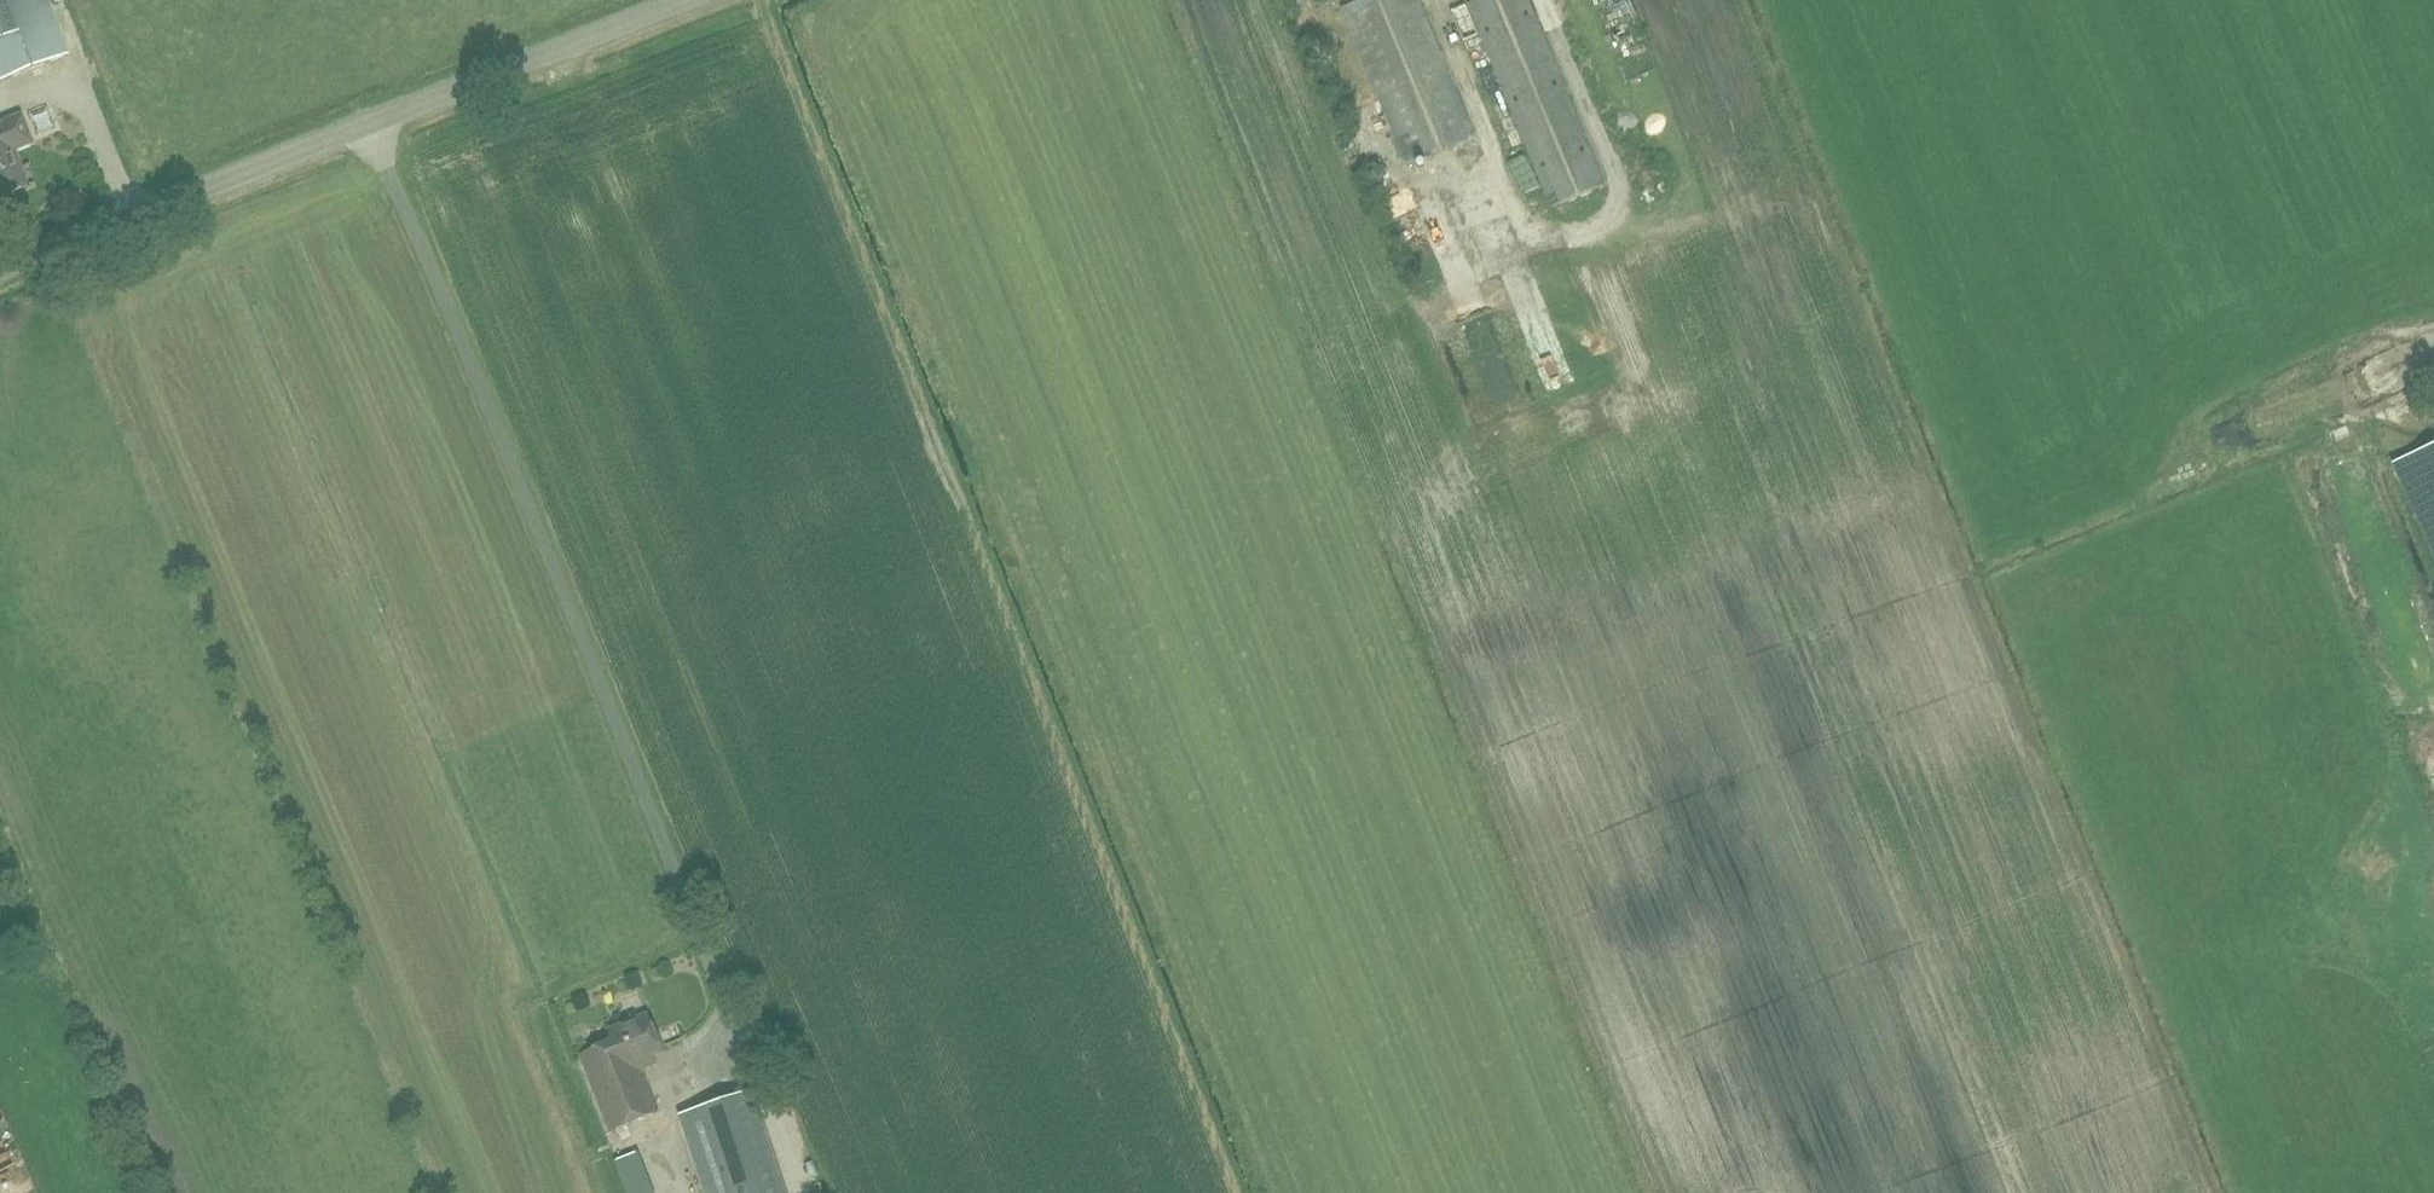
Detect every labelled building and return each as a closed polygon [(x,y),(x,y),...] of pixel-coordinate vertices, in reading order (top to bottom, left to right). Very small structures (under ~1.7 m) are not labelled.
[(64,58),(42,0),(0,0),(0,82),(64,58)] [(1475,137),(1418,0),(1360,0),(1342,8),(1407,165),(1475,137)] [(1603,185),(1526,0),(1478,0),(1468,4),(1551,206),(1603,185)] [(26,187),(12,150),(30,143),(19,116),(0,123),(0,197),(26,187)] [(2392,464),(2402,487),(2433,473),(2433,446),(2392,464)] [(610,1133),(658,1112),(639,1067),(654,1061),(652,1057),(662,1053),(647,1016),(607,1031),(612,1043),(580,1057),(610,1133)] [(757,1172),(777,1166),(753,1090),(731,1097),(732,1099),(681,1116),(707,1192),(763,1192),(757,1172)]
